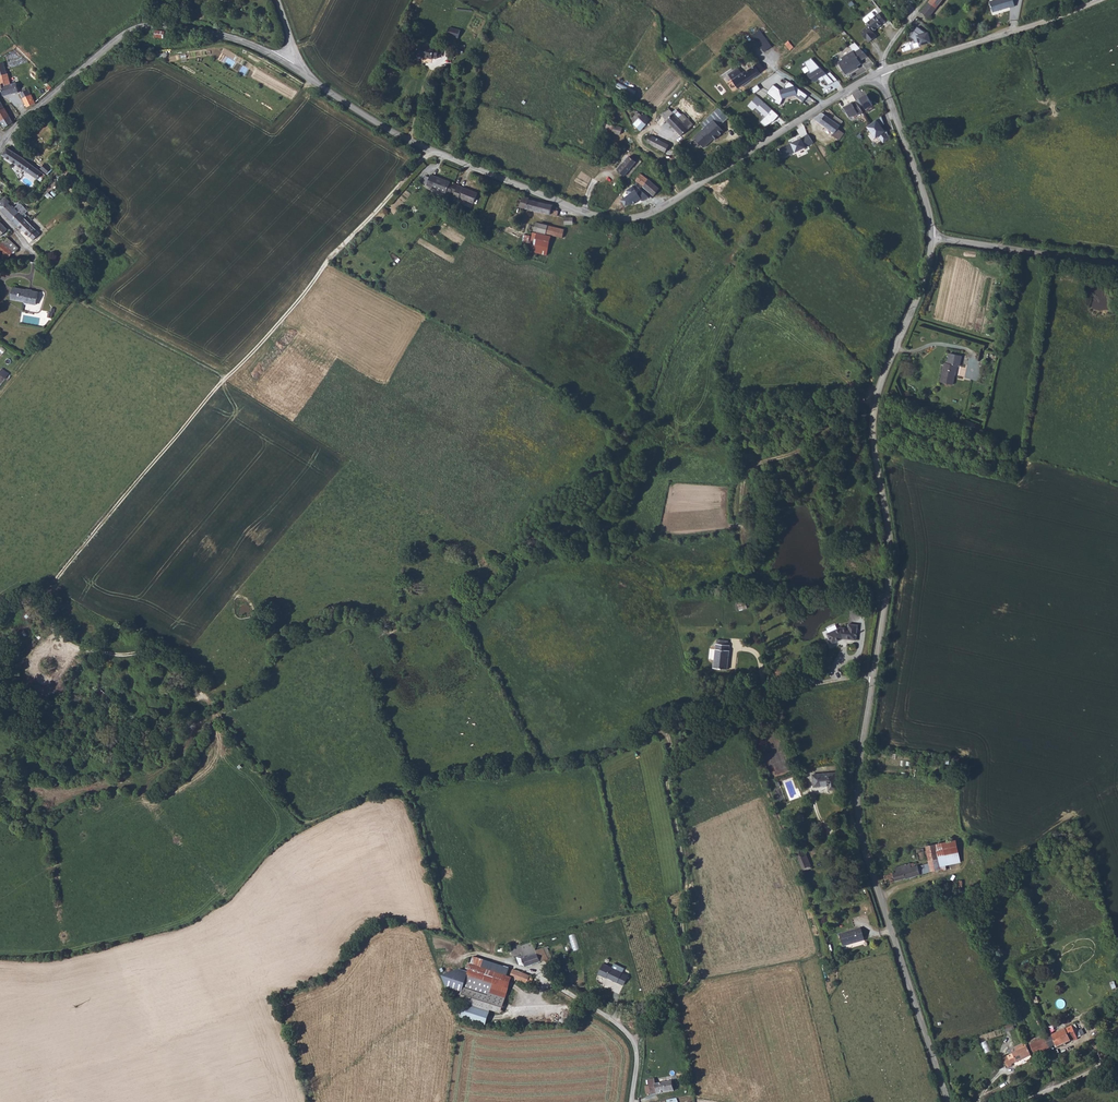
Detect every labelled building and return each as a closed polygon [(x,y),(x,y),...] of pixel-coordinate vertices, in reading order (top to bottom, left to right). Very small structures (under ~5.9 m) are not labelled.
[(934,9),(941,0),(930,0),(927,3),(934,9)] [(990,12),(1007,7),(1012,6),(1010,0),(993,0),(987,2),(990,12)] [(927,3),(920,12),(927,18),(934,9),(927,3)] [(879,13),(866,23),(868,25),(860,32),(868,42),(876,36),(873,31),(885,21),(879,13)] [(464,29),(453,26),(451,34),(462,37),(464,29)] [(918,41),(920,46),(932,42),(929,32),(927,32),(918,26),(910,37),(913,39),(915,43),(918,41)] [(157,36),(168,38),(169,32),(158,29),(157,36)] [(790,49),(794,47),(789,40),(785,43),(790,49)] [(420,54),(436,58),(437,56),(440,57),(441,55),(445,56),(447,48),(443,47),(439,46),(439,47),(423,43),(420,54)] [(843,58),(839,61),(846,74),(856,68),(855,66),(861,63),(859,60),(867,55),(861,48),(854,52),(853,50),(842,56),(843,58)] [(812,58),(805,62),(811,72),(820,66),(812,58)] [(745,70),(751,78),(764,68),(763,67),(761,65),(760,63),(759,62),(758,61),(752,65),(745,70)] [(3,77),(4,84),(0,84),(0,88),(1,95),(16,92),(14,83),(9,83),(5,64),(0,65),(0,78),(3,77)] [(820,66),(811,72),(809,73),(810,76),(816,79),(820,77),(823,75),(827,73),(820,66)] [(739,67),(729,75),(738,86),(751,78),(745,70),(744,71),(742,71),(740,69),(739,67)] [(835,81),(827,73),(823,75),(825,78),(829,85),(835,81)] [(635,95),(637,89),(617,82),(615,89),(635,95)] [(780,87),(773,84),(766,93),(776,100),(775,103),(779,105),(782,100),(794,96),(802,102),(807,96),(788,82),(784,86),(785,88),(780,87)] [(22,91),(28,108),(37,105),(34,95),(33,94),(31,90),(30,90),(29,88),(26,89),(26,90),(22,91)] [(867,94),(856,100),(860,107),(863,105),(866,110),(874,105),(867,94)] [(773,122),(778,116),(757,96),(747,106),(753,110),(755,108),(765,117),(759,122),(765,127),(773,122)] [(859,115),(863,112),(860,107),(856,100),(842,108),(845,112),(847,111),(851,117),(858,113),(859,115)] [(663,114),(665,112),(666,114),(668,112),(666,111),(670,108),(670,107),(668,105),(661,112),(663,114)] [(0,122),(10,115),(5,106),(0,109),(0,122)] [(663,114),(682,134),(683,134),(689,127),(691,126),(692,124),(694,123),(683,111),(679,115),(674,110),(674,109),(672,106),(671,106),(670,107),(670,108),(666,111),(668,112),(666,114),(665,112),(663,114)] [(714,136),(716,138),(726,129),(720,123),(727,118),(717,109),(701,124),(704,127),(696,135),(702,141),(705,139),(709,143),(713,139),(712,138),(714,136)] [(811,116),(812,119),(833,133),(835,134),(838,131),(837,130),(842,121),(834,115),(830,118),(820,110),(811,116)] [(633,118),(637,121),(634,124),(641,130),(642,128),(650,119),(644,113),(642,115),(638,112),(637,114),(633,118)] [(0,122),(2,126),(4,125),(6,128),(14,122),(10,115),(0,122)] [(882,117),(867,127),(876,142),(890,133),(882,117)] [(604,129),(607,130),(612,132),(614,130),(616,124),(607,121),(606,122),(607,123),(604,129)] [(614,130),(622,133),(624,126),(616,124),(614,130)] [(801,138),(777,149),(781,159),(814,143),(808,134),(803,125),(797,130),(801,138)] [(839,132),(838,131),(835,134),(833,133),(831,137),(833,139),(835,137),(839,132)] [(840,131),(839,132),(835,137),(833,139),(837,141),(843,134),(840,131)] [(821,144),(825,142),(821,132),(815,134),(821,144)] [(658,145),(659,143),(661,140),(652,135),(649,141),(658,145)] [(658,145),(666,150),(670,144),(664,141),(661,140),(659,143),(658,145)] [(3,155),(13,160),(29,172),(32,174),(37,168),(24,158),(15,152),(7,147),(3,155)] [(619,169),(626,174),(638,159),(632,155),(626,161),(625,161),(619,169)] [(46,162),(41,168),(48,174),(53,168),(46,162)] [(32,174),(39,179),(40,179),(43,181),(45,179),(48,181),(50,178),(47,176),(48,175),(47,174),(37,168),(32,174)] [(429,181),(448,189),(449,188),(452,190),(453,189),(456,182),(452,180),(453,179),(434,170),(433,173),(428,171),(425,179),(430,180),(429,181)] [(641,174),(633,184),(640,189),(642,186),(643,187),(653,196),(659,188),(650,181),(643,176),(641,174)] [(455,195),(460,197),(461,194),(475,201),(479,191),(460,182),(457,181),(456,182),(453,189),(456,191),(455,195)] [(635,190),(633,187),(626,191),(628,195),(621,200),(624,206),(641,199),(642,201),(649,198),(639,189),(635,190)] [(523,207),(558,216),(559,211),(559,210),(559,207),(558,207),(556,206),(554,206),(554,205),(531,198),(531,197),(527,196),(525,195),(520,206),(523,207)] [(18,224),(25,216),(24,215),(29,209),(23,202),(18,207),(17,208),(16,208),(15,209),(10,204),(5,199),(0,204),(0,207),(18,224)] [(18,224),(25,231),(29,236),(33,232),(36,234),(39,231),(25,216),(18,224)] [(532,229),(565,236),(566,228),(537,222),(536,226),(532,225),(532,229)] [(534,233),(531,249),(549,254),(553,235),(535,231),(534,233)] [(3,242),(14,251),(15,252),(19,247),(8,238),(5,241),(3,242)] [(9,257),(11,255),(14,251),(3,242),(0,246),(0,249),(9,257)] [(13,294),(25,296),(25,301),(37,303),(38,290),(14,286),(13,294)] [(945,383),(956,385),(959,367),(961,367),(963,356),(952,355),(950,364),(948,364),(945,383)] [(0,371),(0,374),(6,378),(10,373),(2,367),(0,371)] [(748,602),(739,605),(741,612),(750,609),(748,602)] [(843,640),(843,638),(848,638),(848,639),(860,640),(861,626),(852,625),(852,629),(846,628),(829,630),(830,641),(843,640)] [(732,646),(720,645),(717,669),(731,671),(733,646),(732,646)] [(74,664),(78,657),(68,653),(65,660),(74,664)] [(814,785),(828,784),(828,788),(836,787),(835,771),(813,773),(814,785)] [(956,855),(954,847),(961,845),(960,841),(940,845),(942,857),(956,855)] [(942,858),(942,857),(940,845),(931,846),(933,859),(942,858)] [(962,854),(961,845),(954,847),(956,855),(962,854)] [(806,850),(799,853),(805,868),(812,865),(813,865),(809,854),(808,854),(806,850)] [(964,864),(962,854),(956,855),(958,865),(964,864)] [(944,870),(945,871),(949,870),(949,866),(958,865),(956,855),(942,857),(942,858),(944,870)] [(944,870),(942,858),(933,859),(934,871),(944,870)] [(934,871),(931,863),(921,865),(920,863),(917,864),(918,866),(915,867),(913,863),(899,867),(900,871),(887,875),(890,882),(908,878),(909,878),(929,872),(934,871)] [(866,938),(862,926),(841,933),(844,945),(866,938)] [(533,948),(535,954),(541,952),(540,950),(540,949),(539,946),(533,948)] [(527,951),(528,954),(521,957),(525,965),(530,966),(530,967),(557,957),(552,947),(540,949),(540,950),(541,952),(535,954),(533,948),(527,951)] [(511,978),(514,969),(476,958),(472,974),(465,995),(463,1002),(467,1003),(494,1012),(504,1015),(516,980),(511,978)] [(618,968),(608,963),(603,973),(607,976),(608,975),(622,982),(627,972),(618,968)] [(515,977),(523,980),(526,973),(518,970),(515,977)] [(465,995),(472,974),(462,972),(448,977),(455,992),(465,995)] [(523,980),(523,981),(531,985),(532,982),(534,983),(537,978),(526,973),(523,980)] [(494,1012),(467,1003),(462,1018),(490,1026),(494,1012)] [(1019,1027),(1017,1022),(1008,1025),(1010,1031),(1019,1027)] [(1058,1044),(1060,1047),(1075,1040),(1074,1037),(1080,1035),(1079,1031),(1082,1030),(1081,1026),(1077,1027),(1076,1025),(1052,1035),(1056,1045),(1058,1044)] [(1048,1033),(1032,1040),(1038,1053),(1056,1045),(1052,1035),(1049,1037),(1048,1033)] [(1015,1062),(1034,1054),(1029,1041),(1018,1046),(1019,1050),(1006,1055),(1010,1065),(1015,1063),(1015,1062)] [(655,1093),(668,1091),(669,1092),(679,1090),(677,1080),(674,1080),(659,1083),(658,1078),(652,1078),(653,1085),(655,1092),(655,1093)]
